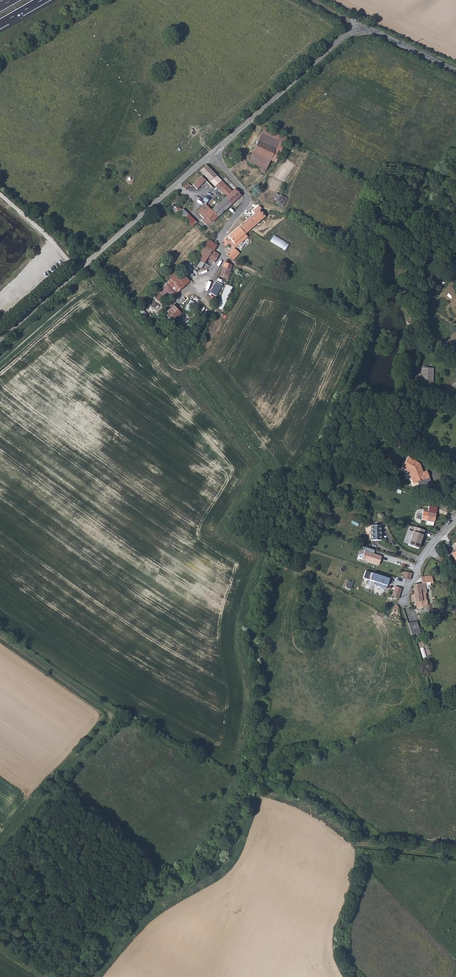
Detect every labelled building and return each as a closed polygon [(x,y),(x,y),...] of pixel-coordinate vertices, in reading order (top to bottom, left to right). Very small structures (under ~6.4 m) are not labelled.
[(280,140),(264,132),(251,160),(264,166),(263,170),(266,171),(280,140)] [(209,165),(201,171),(203,173),(211,167),(209,165)] [(195,190),(205,181),(200,176),(191,185),(195,190)] [(234,190),(225,181),(218,188),(226,196),(225,197),(231,204),(241,194),(235,188),(234,190)] [(279,191),(274,199),(277,201),(282,194),(279,191)] [(231,204),(225,197),(219,203),(225,209),(231,204)] [(258,201),(252,207),(255,209),(249,215),(256,222),(267,212),(260,205),(261,204),(258,201)] [(219,203),(211,210),(218,216),(225,209),(219,203)] [(167,210),(174,215),(178,210),(171,205),(167,210)] [(211,210),(208,207),(205,205),(200,209),(202,211),(200,213),(204,217),(202,219),(208,225),(218,216),(211,210)] [(199,223),(183,211),(179,216),(193,227),(199,223)] [(249,215),(240,224),(246,231),(256,222),(249,215)] [(240,224),(223,239),(228,246),(230,244),(232,246),(235,243),(238,246),(250,236),(246,231),(240,224)] [(214,247),(207,242),(202,247),(210,252),(214,247)] [(210,252),(202,247),(195,253),(197,254),(193,261),(201,265),(206,258),(213,261),(216,255),(210,252)] [(237,251),(231,248),(226,258),(233,261),(237,251)] [(184,263),(152,296),(155,297),(157,295),(168,301),(188,281),(185,279),(194,270),(195,267),(186,262),(183,265),(184,263)] [(233,265),(225,262),(218,278),(226,281),(233,265)] [(209,293),(216,296),(222,285),(215,281),(209,293)] [(221,310),(232,287),(226,285),(215,308),(221,310)] [(184,309),(189,312),(194,303),(189,300),(184,309)] [(143,306),(138,311),(145,318),(150,314),(143,306)] [(170,323),(179,313),(172,306),(162,315),(170,323)] [(435,366),(424,365),(423,382),(435,382),(435,366)] [(455,466),(455,457),(449,453),(446,461),(455,466)] [(419,461),(408,454),(402,464),(409,469),(410,468),(412,473),(409,474),(413,482),(421,479),(420,477),(429,474),(426,467),(421,469),(418,462),(419,461)] [(437,508),(429,505),(427,511),(423,510),(422,514),(419,513),(418,518),(425,520),(433,522),(437,508)] [(381,522),(371,522),(371,537),(381,537),(381,522)] [(415,526),(408,546),(418,549),(425,530),(415,526)] [(379,565),(382,556),(364,550),(361,560),(379,565)] [(387,589),(390,578),(365,570),(363,578),(374,581),(376,585),(387,589)] [(422,583),(413,584),(414,594),(410,594),(411,602),(416,602),(421,601),(426,600),(425,595),(424,591),(423,583),(422,583)] [(401,590),(395,587),(391,597),(400,600),(401,596),(399,595),(401,590)] [(416,622),(408,624),(411,636),(419,633),(416,622)]
